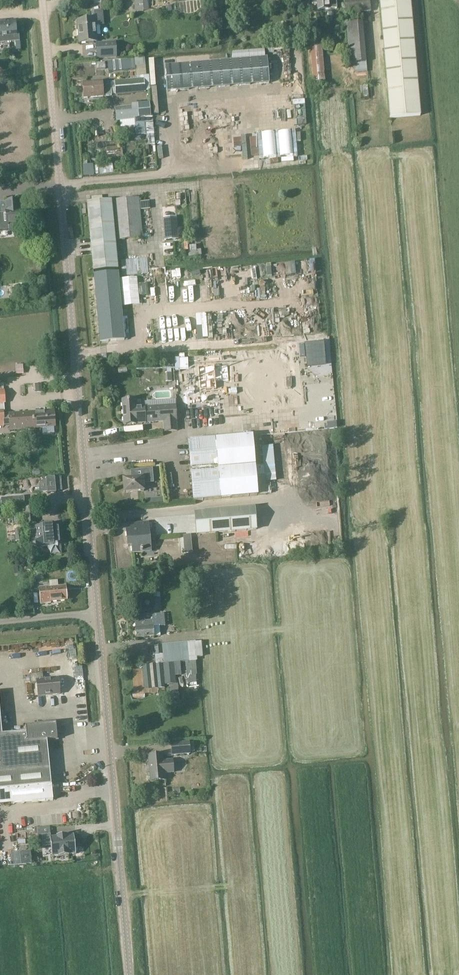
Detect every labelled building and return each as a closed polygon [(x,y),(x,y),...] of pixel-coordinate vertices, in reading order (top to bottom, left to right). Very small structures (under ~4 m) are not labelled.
[(135,11),(143,11),(143,10),(142,0),(134,0),(135,11)] [(337,0),(311,0),(312,4),(317,3),(318,10),(338,8),(337,0)] [(370,11),(369,0),(344,0),(345,13),(370,11)] [(420,116),(410,0),(380,0),(390,118),(420,116)] [(96,41),(95,27),(103,26),(102,12),(92,12),(93,19),(79,20),(80,43),(96,41)] [(17,33),(16,21),(3,21),(5,42),(20,41),(19,32),(17,33)] [(362,22),(347,23),(350,63),(352,63),(358,63),(358,71),(366,71),(366,62),(362,22)] [(98,57),(118,56),(117,42),(97,43),(98,57)] [(314,82),(325,81),(322,44),(311,45),(314,82)] [(169,90),(176,89),(269,82),(268,57),(166,65),(169,90)] [(125,59),(108,61),(109,71),(135,68),(135,66),(135,61),(134,59),(125,59)] [(142,79),(117,81),(118,93),(144,92),(144,91),(150,91),(149,74),(141,75),(142,79)] [(103,85),(103,81),(83,83),(85,97),(112,95),(111,85),(103,85)] [(154,134),(152,105),(116,108),(117,120),(135,118),(137,135),(154,134)] [(92,164),(82,165),(84,176),(90,175),(113,172),(112,163),(93,165),(92,164)] [(142,237),(138,197),(88,202),(94,270),(118,268),(113,208),(116,208),(119,239),(142,237)] [(13,199),(5,200),(5,201),(0,202),(0,208),(0,213),(0,229),(9,228),(8,224),(23,222),(24,222),(23,210),(14,210),(13,199)] [(177,217),(163,218),(165,241),(178,239),(177,217)] [(119,273),(95,275),(101,342),(125,340),(122,304),(119,278),(119,273)] [(28,292),(39,287),(37,282),(26,287),(28,292)] [(323,343),(304,344),(307,368),(325,366),(323,343)] [(16,374),(24,373),(24,364),(16,364),(16,374)] [(133,400),(123,401),(125,425),(141,424),(141,423),(162,421),(163,431),(176,430),(176,427),(175,405),(134,408),(133,400)] [(10,419),(4,420),(4,426),(10,425),(11,429),(45,427),(54,426),(53,410),(50,410),(45,411),(10,413),(10,419)] [(252,436),(189,441),(194,501),(257,496),(257,495),(267,494),(264,465),(255,466),(252,436)] [(135,478),(123,479),(124,493),(144,491),(143,478),(153,477),(152,468),(135,470),(135,478)] [(42,492),(64,491),(63,478),(41,479),(42,492)] [(25,508),(24,496),(2,498),(3,510),(25,508),(27,527),(29,526),(30,541),(37,541),(37,540),(41,539),(42,546),(61,544),(59,524),(40,526),(41,528),(36,528),(36,526),(35,526),(33,510),(32,507),(25,508)] [(197,534),(237,531),(257,529),(255,507),(195,512),(197,534)] [(149,528),(152,528),(151,523),(148,524),(148,522),(131,524),(131,530),(127,531),(129,547),(133,546),(134,554),(143,553),(143,551),(151,550),(149,528)] [(183,543),(191,542),(191,534),(183,535),(183,543)] [(32,580),(43,579),(42,570),(31,571),(32,580)] [(49,586),(39,587),(41,604),(41,603),(51,603),(51,601),(67,599),(66,586),(58,587),(50,588),(49,586)] [(154,609),(162,609),(161,591),(153,592),(154,609)] [(144,610),(135,611),(137,638),(138,638),(154,636),(160,635),(159,626),(165,626),(164,613),(153,614),(153,618),(153,620),(145,620),(144,610)] [(157,664),(143,665),(145,689),(165,688),(165,685),(176,684),(177,684),(176,673),(175,663),(176,663),(186,662),(197,661),(199,661),(198,657),(203,657),(204,657),(203,641),(202,641),(198,642),(176,643),(164,644),(155,645),(157,664)] [(43,679),(42,673),(30,674),(31,683),(37,683),(38,696),(60,694),(58,678),(43,679)] [(50,769),(47,740),(57,739),(56,723),(25,726),(26,732),(2,734),(0,711),(0,774),(50,769)] [(172,754),(176,753),(190,752),(189,741),(171,742),(172,754)] [(163,754),(148,755),(151,781),(165,780),(165,773),(171,772),(170,760),(164,761),(163,754)] [(52,785),(50,769),(0,774),(0,790),(52,785)] [(0,790),(0,802),(14,801),(14,804),(53,800),(52,785),(0,790)] [(42,835),(43,846),(52,845),(53,857),(77,854),(75,834),(52,837),(51,834),(42,835)] [(32,864),(30,851),(20,852),(22,865),(32,864)]
